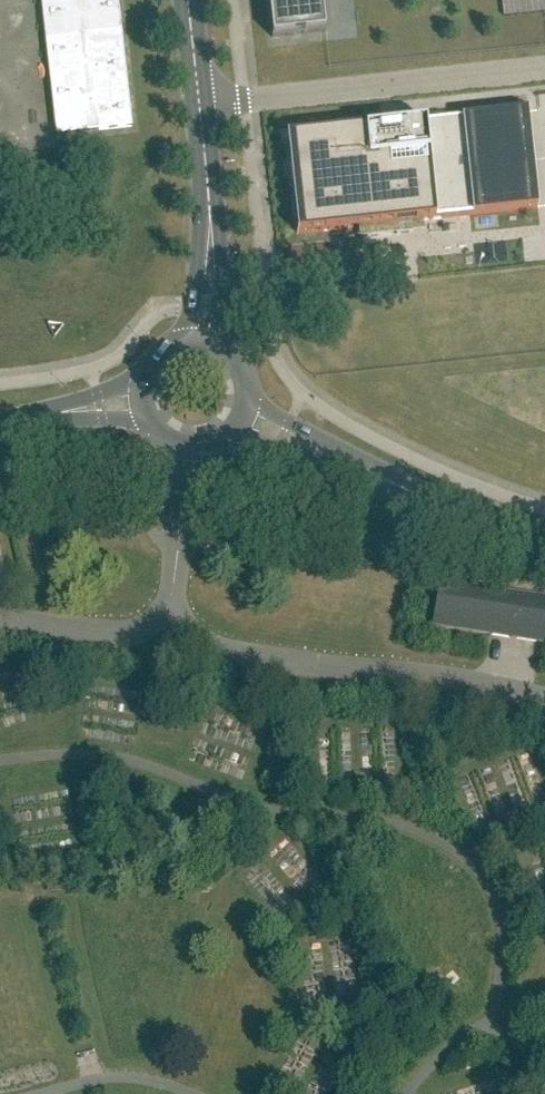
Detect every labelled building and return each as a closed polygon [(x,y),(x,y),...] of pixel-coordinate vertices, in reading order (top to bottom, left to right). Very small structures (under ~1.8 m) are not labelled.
[(46,39),(56,135),(132,127),(121,30),(117,0),(42,0),(46,38),(46,39)] [(272,38),(294,36),(294,35),(303,34),(303,35),(325,32),(321,0),(268,0),(272,38)] [(544,12),(543,0),(502,0),(504,17),(544,12)] [(287,137),(287,139),(293,138),(303,232),(297,232),(297,234),(362,227),(363,235),(414,230),(413,222),(538,208),(538,206),(533,207),(522,113),(528,113),(528,111),(522,112),(436,121),(435,116),(395,120),(396,125),(292,136),(287,137)] [(544,628),(544,599),(440,582),(433,626),(543,644),(544,628)]
